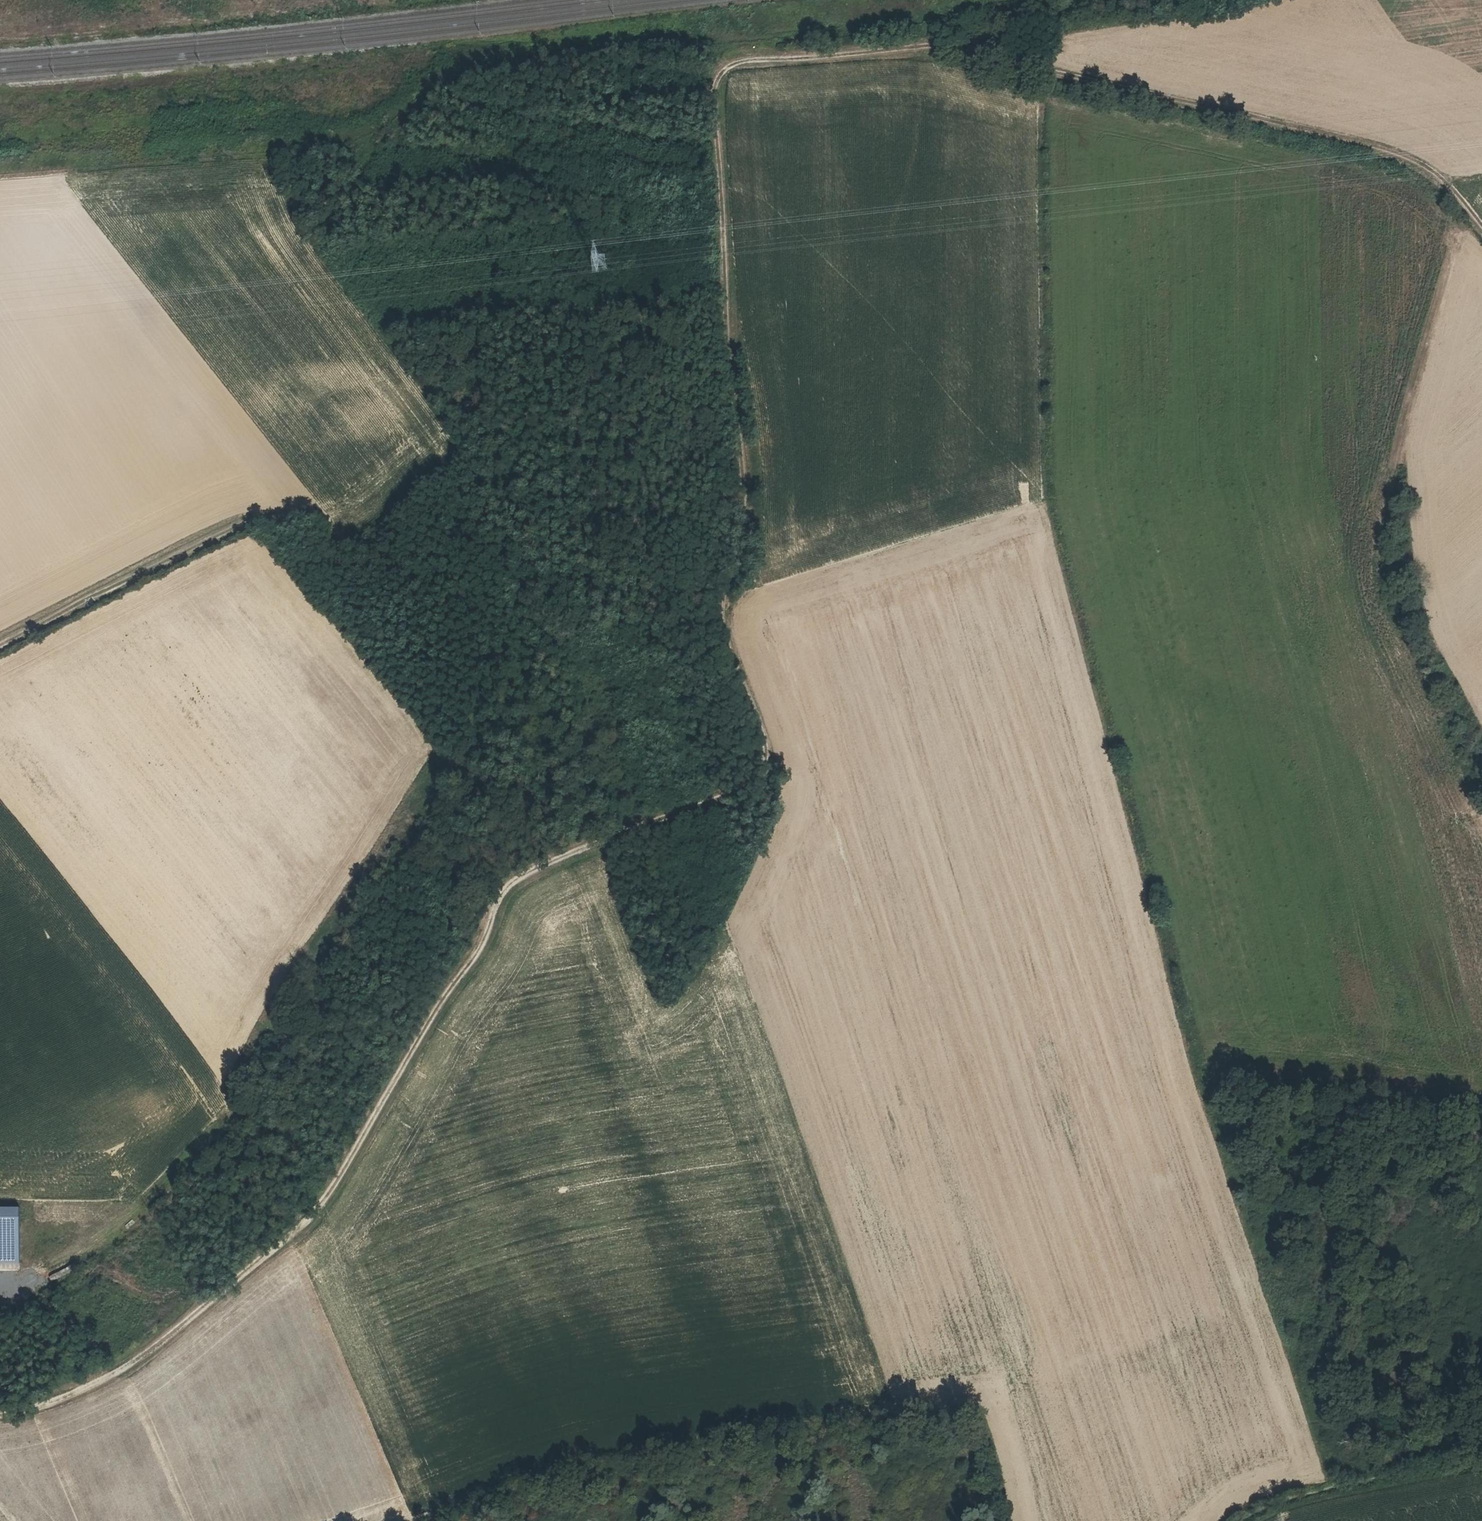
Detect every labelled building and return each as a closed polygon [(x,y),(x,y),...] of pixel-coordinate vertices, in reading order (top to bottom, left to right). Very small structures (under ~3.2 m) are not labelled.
[(19,1265),(18,1206),(0,1206),(0,1266),(19,1265)]
